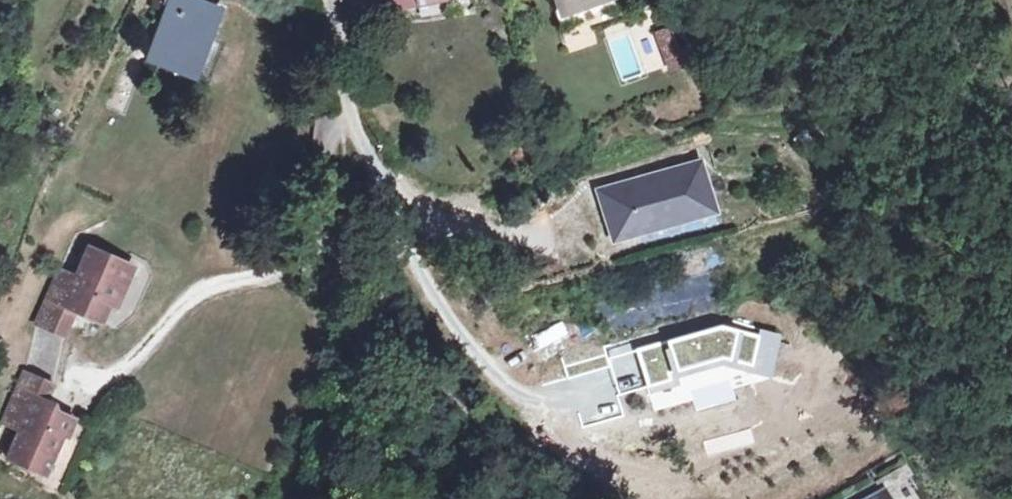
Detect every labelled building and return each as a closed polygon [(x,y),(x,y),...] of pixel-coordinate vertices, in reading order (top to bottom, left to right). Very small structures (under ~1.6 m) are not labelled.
[(224,10),(199,0),(179,0),(152,63),(196,81),(224,10)] [(560,26),(612,7),(610,0),(551,0),(560,26)] [(665,71),(683,64),(669,25),(651,31),(665,71)] [(597,190),(608,226),(612,225),(617,240),(636,234),(635,229),(712,206),(699,161),(597,190)] [(612,225),(608,226),(612,241),(617,240),(612,225)] [(118,290),(125,273),(89,255),(76,288),(72,297),(57,291),(40,330),(39,335),(67,346),(77,320),(103,331),(109,313),(117,316),(126,293),(118,290)] [(133,276),(125,273),(118,290),(126,293),(133,276)] [(61,281),(57,291),(72,297),(76,288),(61,281)] [(28,380),(11,423),(27,431),(22,443),(12,471),(48,485),(66,445),(71,447),(78,431),(59,422),(55,413),(49,411),(56,391),(28,380)] [(5,434),(22,443),(27,431),(11,423),(5,434)] [(596,494),(586,486),(578,495),(583,498),(591,498),(596,494)] [(882,490),(866,498),(887,498),(882,490)]
